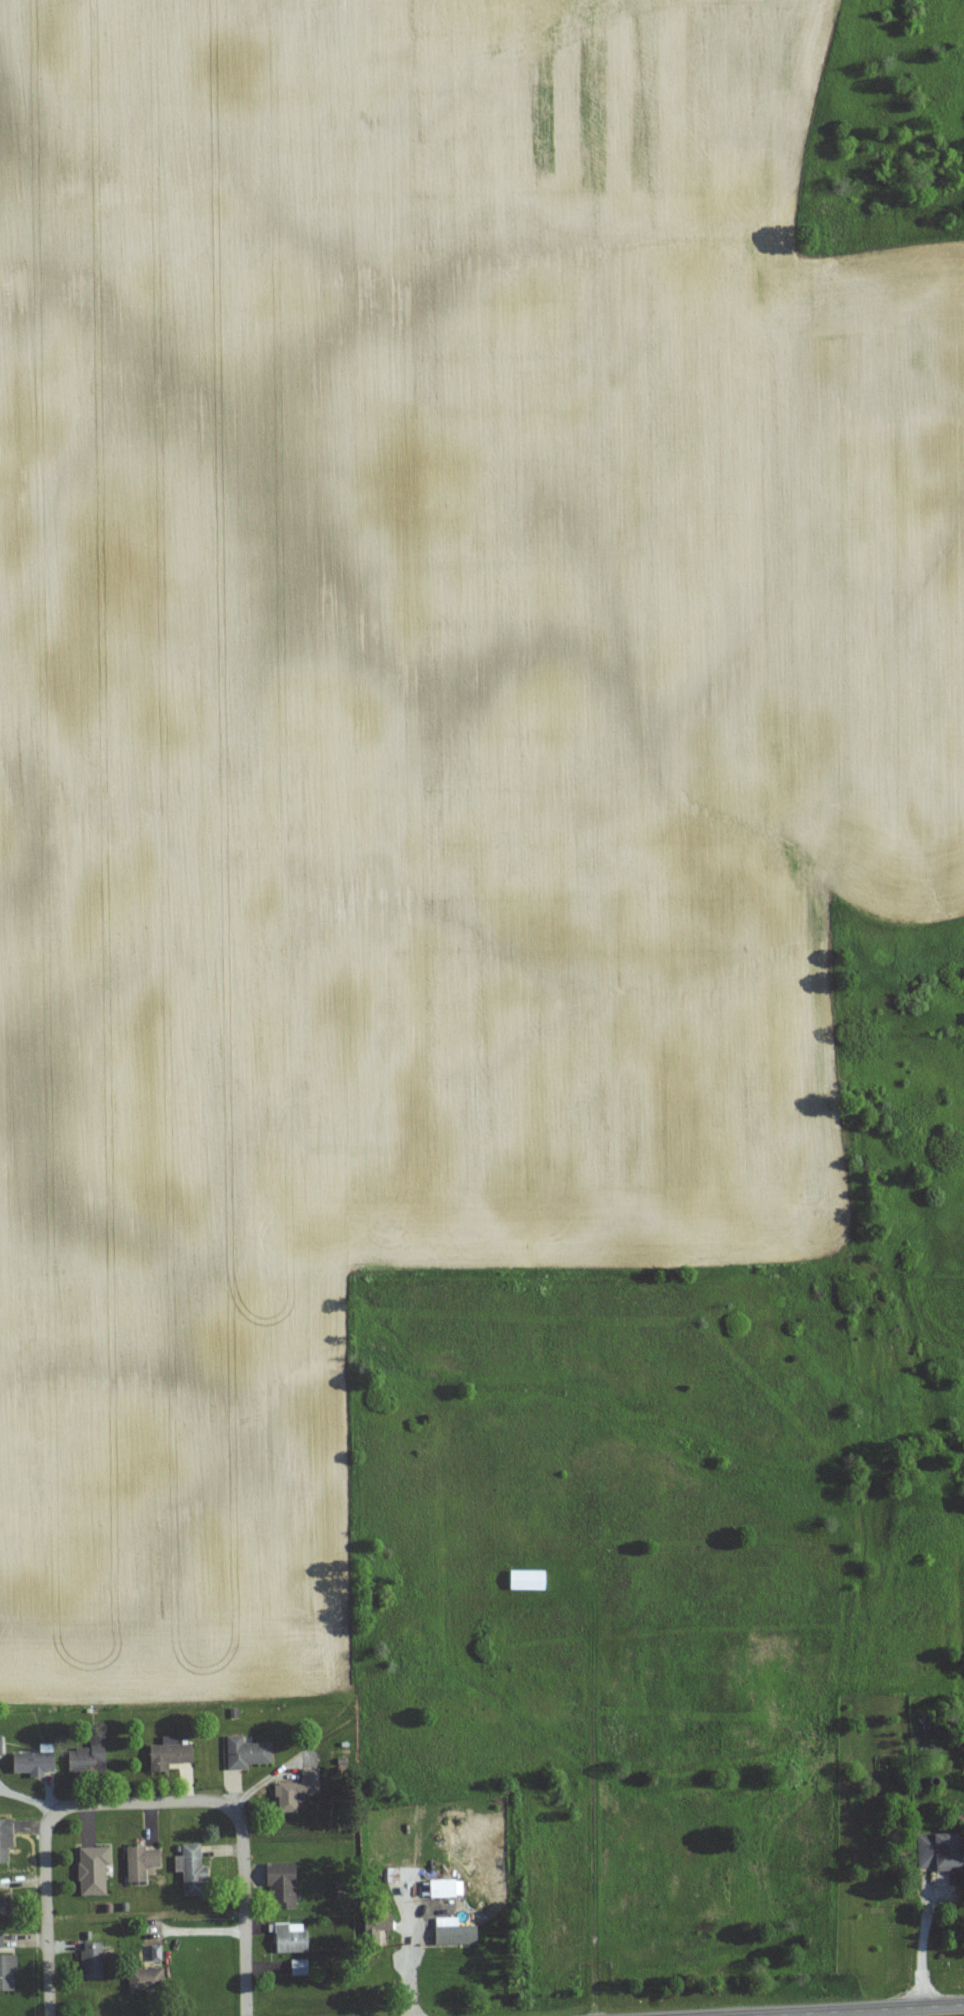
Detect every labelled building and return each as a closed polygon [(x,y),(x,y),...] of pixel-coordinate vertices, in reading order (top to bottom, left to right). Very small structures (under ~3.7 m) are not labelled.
[(551,1571),(515,1571),(515,1591),(551,1591),(551,1571)] [(275,1743),(247,1744),(247,1736),(230,1737),(231,1770),(252,1769),(252,1764),(276,1764),(275,1743)] [(196,1745),(180,1745),(180,1737),(165,1737),(165,1746),(153,1746),(153,1772),(171,1772),(171,1764),(196,1764),(196,1745)] [(43,1753),(16,1754),(17,1774),(33,1773),(34,1778),(47,1778),(47,1772),(57,1772),(56,1744),(42,1745),(43,1753)] [(323,1793),(322,1769),(304,1769),(304,1784),(280,1784),(281,1813),(301,1813),(301,1805),(307,1804),(307,1793),(323,1793)] [(11,1849),(16,1849),(15,1820),(0,1820),(0,1864),(12,1863),(11,1849)] [(923,1836),(924,1871),(963,1870),(963,1834),(923,1836)] [(187,1897),(211,1896),(210,1866),(204,1866),(203,1844),(185,1845),(186,1856),(176,1857),(177,1873),(186,1872),(187,1897)] [(131,1883),(150,1882),(149,1868),(164,1868),(163,1850),(149,1851),(148,1847),(129,1847),(131,1883)] [(109,1896),(108,1865),(113,1865),(113,1848),(82,1849),(83,1896),(109,1896)] [(274,1863),(274,1893),(284,1893),(283,1910),(300,1910),(300,1864),(274,1863)] [(434,1899),(467,1898),(466,1880),(434,1881),(434,1899)] [(16,1917),(15,1898),(0,1898),(0,1917),(16,1917)] [(311,1953),(310,1923),(274,1925),(275,1954),(311,1953)] [(439,1946),(482,1945),(482,1926),(439,1928),(439,1946)] [(17,1991),(17,1973),(20,1973),(19,1953),(7,1953),(6,1933),(0,1933),(0,1992),(17,1991)] [(105,1979),(105,1943),(85,1944),(86,1979),(105,1979)] [(164,1961),(164,1946),(153,1946),(154,1962),(164,1961)] [(312,1976),(312,1960),(293,1960),(294,1976),(312,1976)] [(158,1970),(132,1971),(132,1991),(158,1990),(158,1970)]
